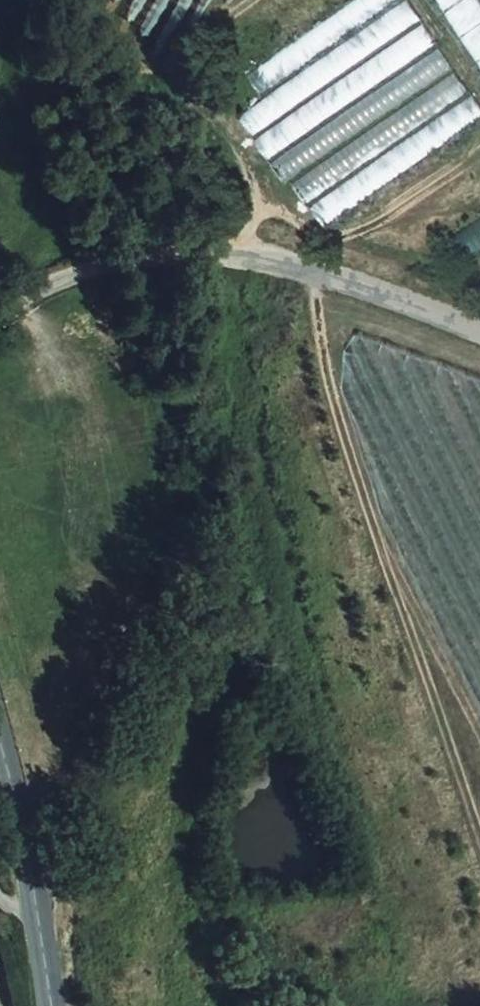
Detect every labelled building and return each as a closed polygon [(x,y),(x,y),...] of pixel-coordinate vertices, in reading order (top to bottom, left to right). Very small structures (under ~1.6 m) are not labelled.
[(479,122),(479,114),(408,0),(365,0),(250,73),(263,94),(235,112),(282,185),(290,180),(318,224),(479,122)] [(479,69),(479,17),(470,0),(438,0),(479,69)]
